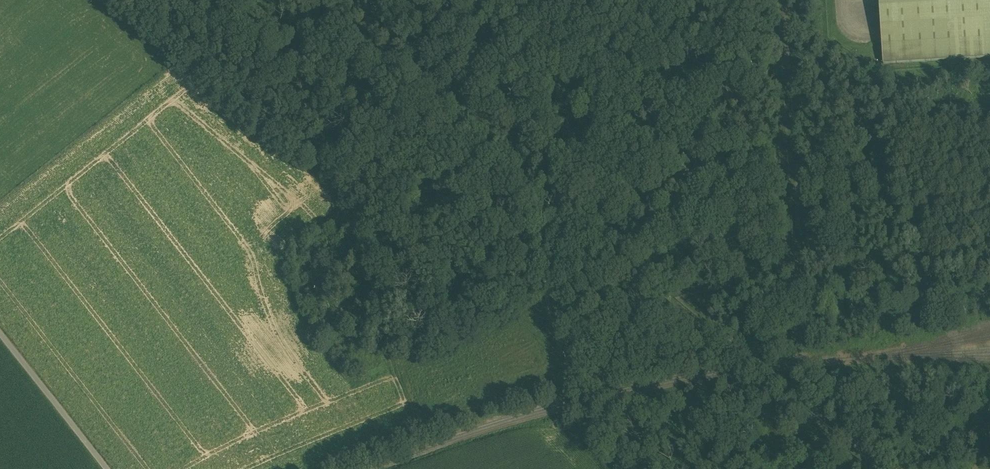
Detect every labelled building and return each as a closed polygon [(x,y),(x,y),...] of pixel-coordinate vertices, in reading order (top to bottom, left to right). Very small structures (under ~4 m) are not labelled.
[(885,65),(989,60),(989,0),(881,0),(885,65)]
